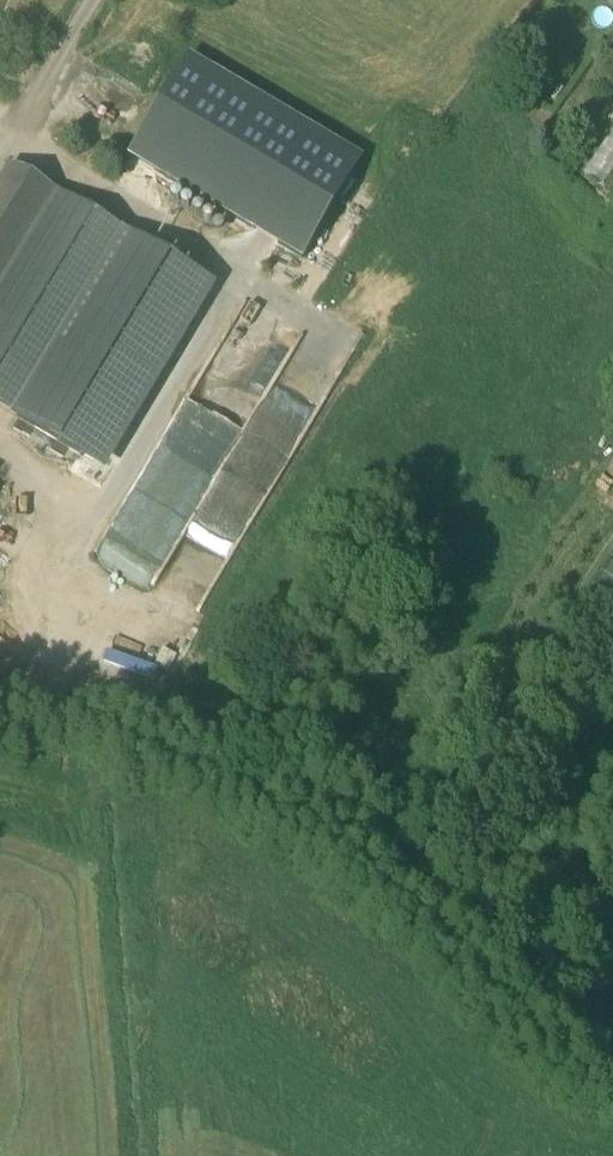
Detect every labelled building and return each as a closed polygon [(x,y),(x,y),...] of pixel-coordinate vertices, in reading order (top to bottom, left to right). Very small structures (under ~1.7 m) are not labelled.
[(360,161),(189,60),(132,157),(302,258),(360,161)] [(547,69),(534,88),(548,98),(562,80),(547,69)] [(0,183),(0,280),(54,189),(11,165),(0,183)] [(11,413),(121,228),(54,189),(0,280),(0,407),(11,413)] [(11,413),(10,415),(104,472),(216,285),(121,228),(11,413)] [(254,478),(271,487),(343,358),(298,333),(243,433),(256,440),(248,453),(263,462),(254,478)]
